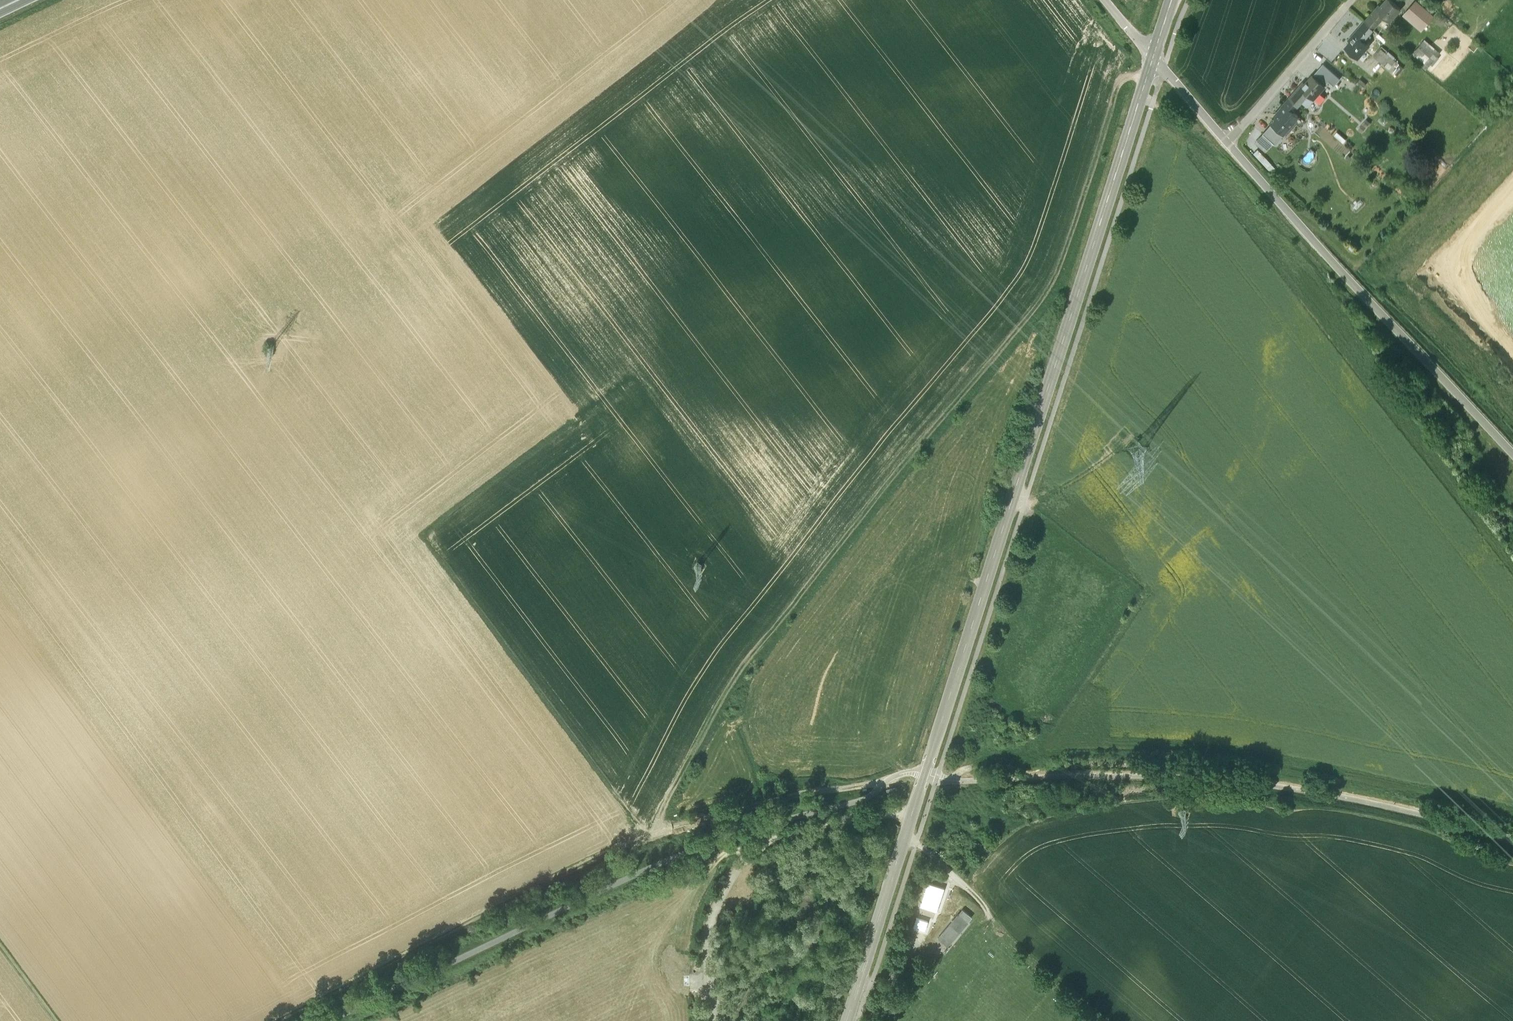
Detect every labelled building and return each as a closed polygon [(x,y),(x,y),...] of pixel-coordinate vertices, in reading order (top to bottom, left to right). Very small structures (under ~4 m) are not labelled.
[(1380,6),(1379,5),(1370,15),(1378,22),(1383,16),(1389,21),(1400,8),(1391,0),(1386,0),(1380,6)] [(1403,13),(1422,29),(1435,14),(1419,0),(1414,0),(1403,13)] [(1373,28),(1378,22),(1370,15),(1365,21),(1373,28)] [(1368,34),(1373,28),(1365,21),(1360,27),(1368,34)] [(1368,34),(1360,27),(1352,37),(1354,38),(1346,47),(1358,57),(1368,45),(1363,40),(1368,34)] [(1425,38),(1413,53),(1425,62),(1422,66),(1427,69),(1441,51),(1425,38)] [(1380,46),(1373,55),(1390,69),(1397,60),(1380,46)] [(1340,80),(1323,65),(1313,76),(1325,86),(1329,82),(1335,86),(1340,80)] [(1313,76),(1306,84),(1303,82),(1289,98),(1298,106),(1302,102),(1307,107),(1325,86),(1313,76)] [(1367,83),(1360,78),(1356,83),(1363,88),(1367,83)] [(1294,104),(1288,98),(1272,116),(1274,117),(1268,123),(1270,125),(1282,136),(1294,123),(1300,117),(1290,108),(1294,104)] [(1358,129),(1362,132),(1371,122),(1367,118),(1358,129)] [(1282,136),(1270,125),(1263,134),(1275,144),(1282,136)] [(712,250),(715,254),(731,244),(728,239),(712,250)] [(967,909),(964,912),(963,912),(960,915),(968,922),(974,914),(967,909)] [(960,915),(958,914),(941,934),(951,942),(968,922),(960,915)] [(948,947),(951,942),(941,934),(938,938),(948,947)]
